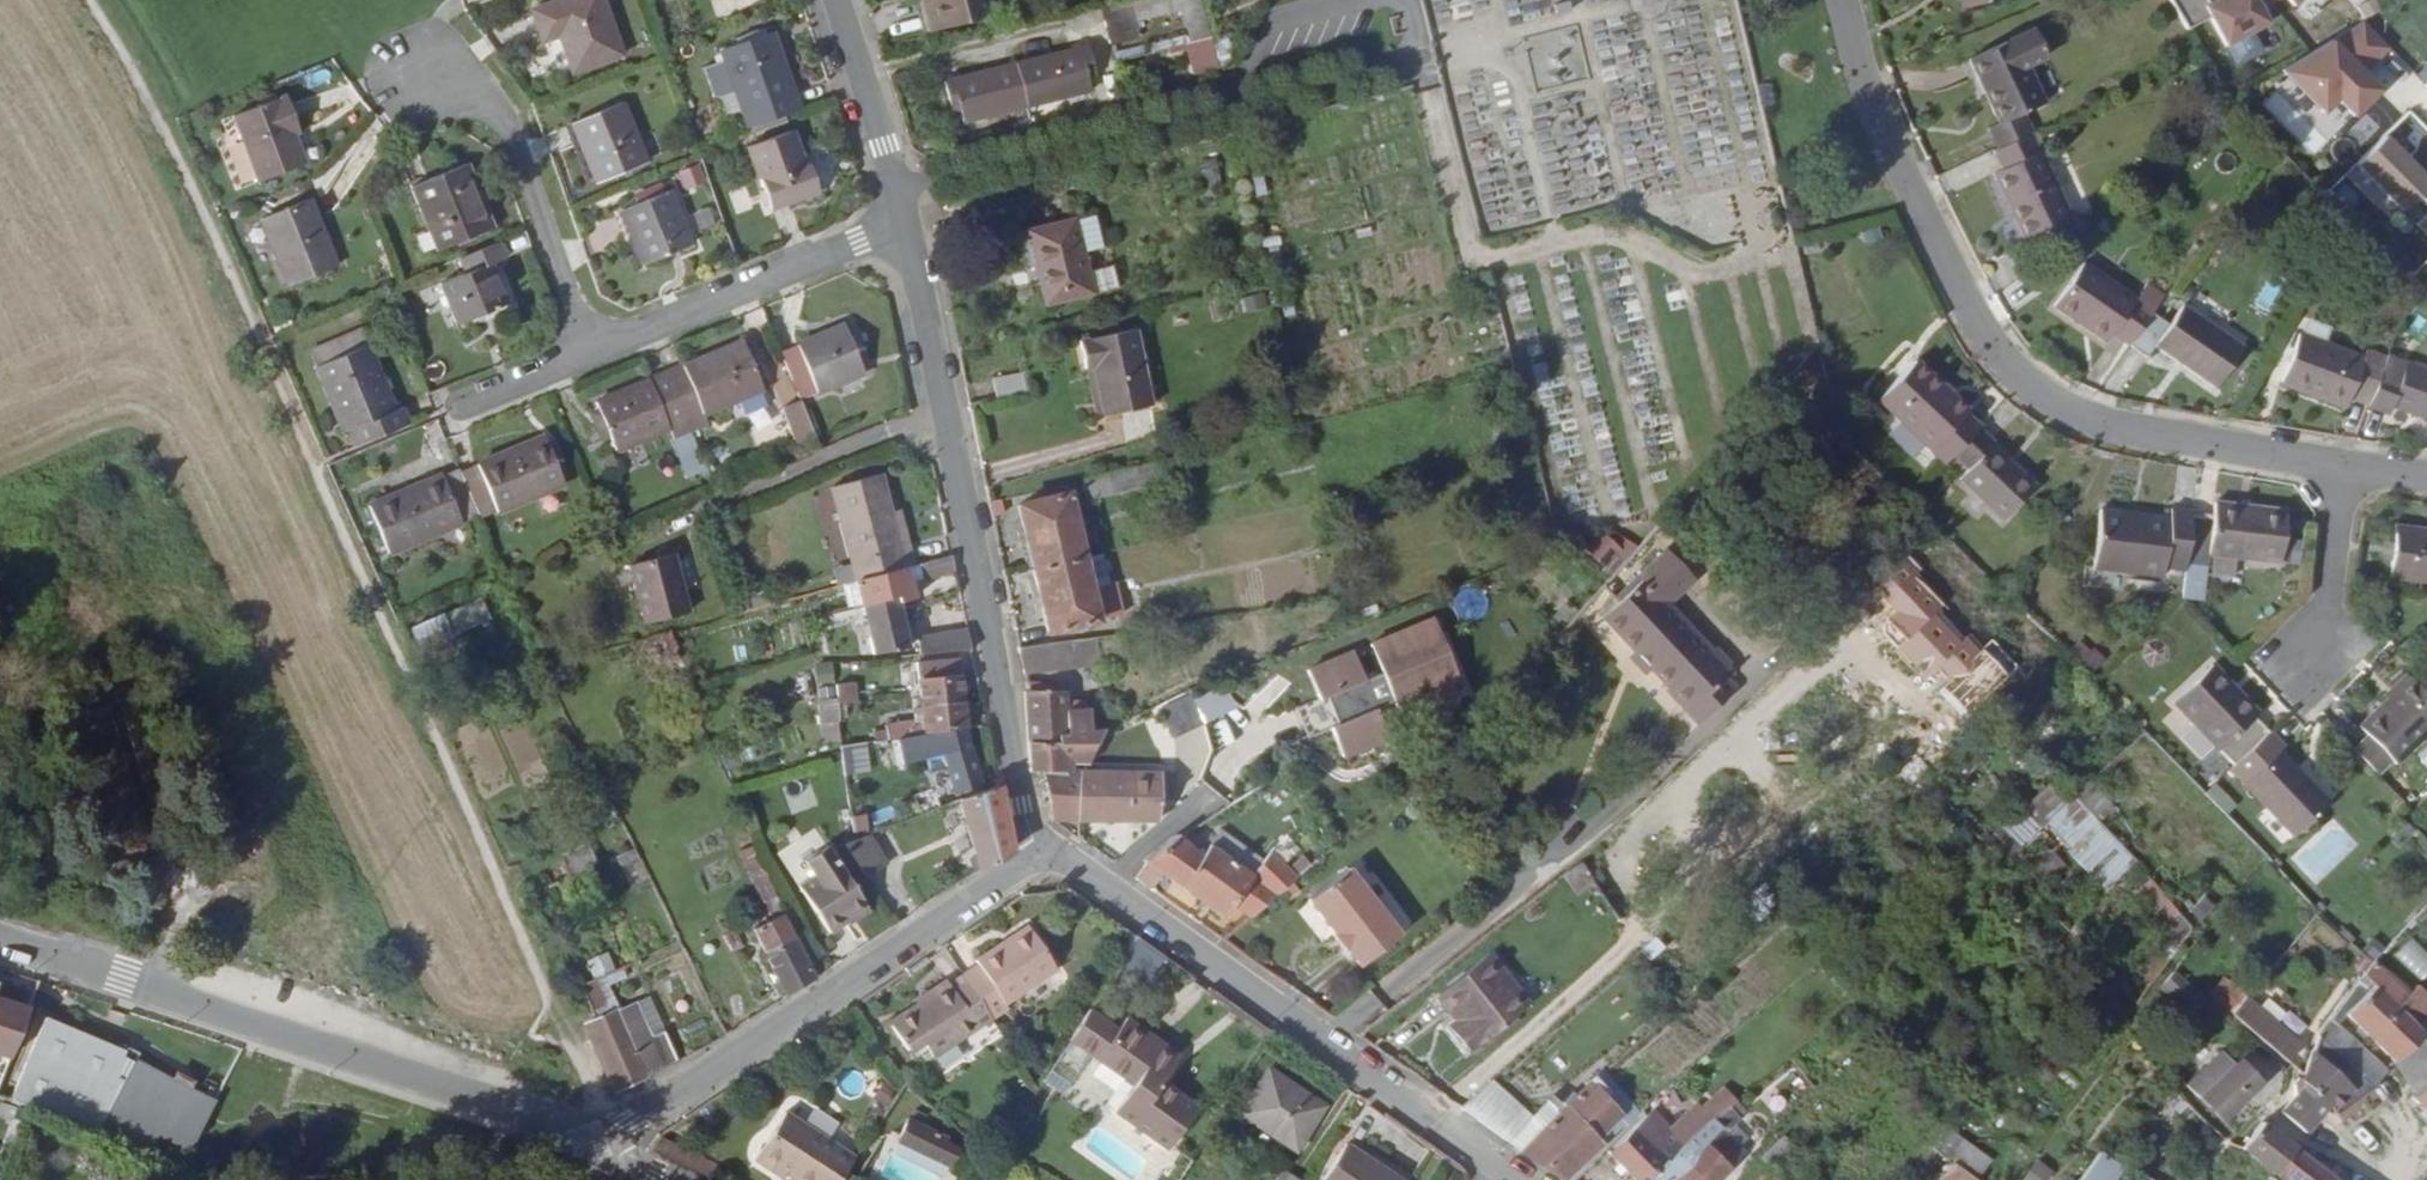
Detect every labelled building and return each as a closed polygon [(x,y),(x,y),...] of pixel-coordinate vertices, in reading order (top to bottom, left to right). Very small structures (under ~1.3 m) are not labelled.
[(538,1),(552,37),(568,32),(579,61),(627,43),(611,0),(541,0),(538,1)] [(929,20),(924,0),(915,0),(919,22),(929,20)] [(929,20),(992,6),(990,0),(924,0),(929,20)] [(1129,0),(1099,0),(1103,17),(1132,10),(1129,0)] [(1168,1),(1167,0),(1129,0),(1132,10),(1168,1)] [(1208,32),(1200,0),(1186,0),(1194,35),(1208,32)] [(2181,19),(2206,6),(2221,36),(2264,14),(2258,2),(2257,0),(2170,0),(2181,19)] [(1138,30),(1132,10),(1103,17),(1108,36),(1138,30)] [(2360,64),(2386,39),(2359,13),(2309,44),(2278,61),(2320,103),(2334,90),(2350,107),(2377,82),(2360,64)] [(2030,122),(2033,121),(2022,96),(2041,88),(2028,54),(2046,46),(2033,18),(1967,49),(1998,115),(1988,119),(1996,138),(2030,122)] [(749,78),(762,113),(804,98),(799,82),(804,80),(782,20),(734,38),(739,51),(718,59),(728,86),(749,78)] [(1206,82),(1220,78),(1208,32),(1194,35),(1206,82)] [(1014,57),(1024,99),(1088,83),(1086,69),(1093,67),(1086,38),(1014,57)] [(962,114),(1024,99),(1014,57),(942,74),(948,101),(958,100),(962,114)] [(242,111),(269,175),(315,156),(303,126),(307,125),(294,90),(242,111)] [(633,92),(584,112),(608,171),(657,150),(633,92)] [(800,118),(759,133),(781,194),(828,178),(819,149),(812,150),(800,118)] [(1996,138),(1992,141),(2001,160),(1992,165),(2026,233),(2071,212),(2030,122),(1996,138)] [(2351,154),(2426,231),(2426,176),(2379,127),(2351,154)] [(1733,156),(1708,158),(1707,152),(1691,153),(1694,185),(1736,182),(1733,156)] [(474,155),(418,179),(445,243),(502,220),(474,155)] [(1197,161),(1203,187),(1218,184),(1212,158),(1197,161)] [(678,182),(634,201),(656,255),(701,236),(678,182)] [(318,193),(271,213),(298,277),(344,258),(318,193)] [(1705,253),(1732,246),(1721,210),(1675,223),(1670,233),(1705,253)] [(1074,214),(1016,227),(1028,280),(1041,278),(1045,295),(1090,286),(1074,214)] [(1783,230),(1794,227),(1791,216),(1780,218),(1783,230)] [(507,233),(467,251),(475,267),(449,279),(465,318),(517,295),(501,255),(514,250),(507,233)] [(2156,300),(2167,285),(2149,273),(2139,288),(2084,251),(2055,296),(2107,331),(2113,324),(2131,337),(2156,300)] [(2174,312),(2156,300),(2131,337),(2148,348),(2157,336),(2217,377),(2245,337),(2186,295),(2174,312)] [(812,388),(814,394),(833,386),(830,380),(875,362),(855,317),(793,342),(802,365),(812,388)] [(2369,393),(2387,344),(2367,336),(2364,345),(2301,321),(2282,370),(2346,394),(2349,386),(2369,393)] [(358,425),(365,439),(419,416),(412,402),(406,404),(371,323),(344,334),(351,351),(324,362),(351,428),(358,425)] [(1084,337),(1090,364),(1098,362),(1108,410),(1155,400),(1140,324),(1084,337)] [(754,332),(678,364),(692,397),(707,391),(712,403),(774,378),(754,332)] [(317,345),(324,362),(351,351),(344,334),(317,345)] [(2387,344),(2369,393),(2368,395),(2390,404),(2394,394),(2426,407),(2426,359),(2387,344)] [(1947,455),(1981,420),(1982,419),(1967,403),(1969,401),(1918,351),(1880,390),(1947,455)] [(1098,362),(1090,364),(1100,411),(1108,410),(1098,362)] [(692,397),(678,364),(606,394),(625,440),(697,410),(692,397)] [(1030,389),(1026,370),(996,376),(1000,395),(1030,389)] [(819,444),(833,438),(824,416),(814,394),(797,401),(814,446),(819,444)] [(1947,455),(1946,456),(2005,512),(2037,478),(1994,435),(1995,434),(1981,420),(1947,455)] [(490,507),(492,510),(574,476),(554,429),(472,464),(490,507)] [(689,432),(669,437),(679,476),(699,471),(689,432)] [(708,481),(723,475),(709,440),(694,447),(708,481)] [(490,507),(472,464),(470,460),(381,499),(400,545),(490,507)] [(906,564),(908,563),(894,510),(882,472),(831,487),(850,556),(900,541),(906,564)] [(1003,494),(992,496),(994,507),(1005,504),(1003,494)] [(1032,562),(1082,552),(1072,495),(1022,505),(1032,562)] [(2209,511),(2187,509),(2182,564),(2204,565),(2206,551),(2276,557),(2281,506),(2210,499),(2209,511)] [(2187,509),(2187,507),(2165,505),(2164,515),(2095,509),(2089,568),(2159,574),(2160,566),(2182,569),(2182,564),(2187,509)] [(894,510),(908,563),(915,561),(900,509),(894,510)] [(2392,519),(2385,570),(2426,576),(2426,523),(2392,519)] [(1581,549),(1602,568),(1619,548),(1598,529),(1581,549)] [(850,556),(856,578),(906,564),(900,541),(850,556)] [(1702,573),(1673,542),(1620,593),(1624,597),(1608,612),(1695,704),(1692,707),(1705,722),(1748,682),(1734,667),(1739,662),(1735,659),(1738,655),(1724,639),(1720,643),(1676,598),(1702,573)] [(685,609),(680,587),(677,588),(673,574),(676,573),(670,546),(626,558),(642,620),(685,609)] [(1100,548),(1082,552),(1089,589),(1107,586),(1100,548)] [(1089,589),(1082,552),(1032,562),(1046,631),(1121,616),(1114,585),(1107,586),(1089,589)] [(856,578),(863,606),(899,595),(900,600),(916,595),(908,563),(906,564),(856,578)] [(409,654),(491,624),(481,595),(398,625),(409,654)] [(899,595),(863,606),(874,650),(909,642),(901,606),(900,600),(899,595)] [(1025,624),(1016,625),(1019,643),(1028,641),(1025,624)] [(974,646),(969,625),(919,632),(921,651),(956,647),(974,646)] [(1391,717),(1454,690),(1439,652),(1431,656),(1419,627),(1363,650),(1375,678),(1356,685),(1345,657),(1299,676),(1311,705),(1324,699),(1335,727),(1323,732),(1335,762),(1380,743),(1368,715),(1387,708),(1391,717)] [(671,631),(662,633),(671,652),(679,648),(671,631)] [(1058,664),(1054,638),(1028,641),(1019,643),(1024,669),(1058,664)] [(2075,639),(2066,650),(2091,669),(2099,657),(2075,639)] [(924,706),(964,698),(959,655),(918,660),(922,694),(924,706)] [(2234,758),(2269,724),(2254,709),(2226,680),(2230,676),(2212,657),(2173,694),(2234,758)] [(816,715),(841,714),(839,693),(836,669),(835,660),(814,659),(816,715)] [(839,693),(857,691),(854,673),(843,675),(843,669),(836,669),(839,693)] [(2351,740),(2375,767),(2391,753),(2393,755),(2426,724),(2426,689),(2423,685),(2411,671),(2360,718),(2366,726),(2351,740)] [(2226,680),(2254,709),(2258,705),(2230,676),(2226,680)] [(1170,735),(1235,708),(1223,680),(1158,707),(1170,735)] [(1099,740),(1103,726),(1087,727),(1087,713),(1066,712),(1065,686),(1027,687),(1032,736),(1099,740)] [(841,714),(841,717),(845,716),(845,711),(858,709),(857,691),(839,693),(841,714)] [(968,725),(964,698),(924,706),(925,720),(925,730),(968,725)] [(896,723),(897,733),(920,731),(925,730),(925,720),(896,723)] [(2234,758),(2231,761),(2290,822),(2324,789),(2277,740),(2281,737),(2269,724),(2234,758)] [(942,750),(952,790),(979,779),(968,725),(925,730),(920,731),(923,746),(924,753),(942,750)] [(1180,774),(1209,771),(1204,728),(1175,731),(1180,774)] [(897,733),(878,736),(880,752),(923,746),(920,731),(897,733)] [(1090,771),(1099,740),(1032,736),(1033,767),(1046,768),(1046,769),(1086,770),(1090,771)] [(858,740),(834,744),(840,772),(863,768),(858,740)] [(2034,794),(2052,813),(2077,790),(2082,785),(2064,766),(2034,794)] [(1056,816),(1079,817),(1086,770),(1046,769),(1056,816)] [(1157,819),(1157,812),(1158,772),(1090,771),(1086,770),(1079,817),(1157,819)] [(2077,790),(2099,816),(2121,795),(2098,771),(2082,785),(2077,790)] [(1157,812),(1166,812),(1172,796),(1176,796),(1168,772),(1158,772),(1157,812)] [(967,862),(971,872),(1013,845),(1001,777),(960,794),(976,859),(967,862)] [(1202,777),(1182,799),(1200,815),(1220,794),(1202,777)] [(2212,782),(2201,792),(2220,812),(2230,802),(2212,782)] [(2075,838),(2099,816),(2077,790),(2052,813),(2075,838)] [(1221,824),(1212,837),(1256,868),(1265,855),(1221,824)] [(1203,848),(1182,834),(1179,832),(1140,861),(1135,856),(1133,853),(1120,863),(1149,883),(1160,867),(1225,912),(1235,898),(1254,912),(1298,876),(1291,868),(1272,847),(1265,855),(1256,868),(1212,837),(1203,848)] [(886,862),(865,833),(846,841),(870,874),(873,872),(886,862)] [(741,844),(776,915),(782,911),(795,903),(761,834),(741,844)] [(585,842),(565,850),(574,871),(594,863),(585,842)] [(868,904),(826,843),(802,859),(812,874),(800,883),(829,927),(848,914),(850,916),(868,904)] [(2057,847),(2028,873),(2043,888),(2070,862),(2057,847)] [(635,849),(616,857),(631,890),(649,882),(635,849)] [(1298,876),(1311,865),(1304,858),(1291,868),(1298,876)] [(1312,896),(1362,961),(1402,931),(1352,866),(1312,896)] [(2196,920),(2155,875),(2142,888),(2190,940),(2196,933),(2196,920)] [(2194,909),(2204,919),(2216,904),(2207,895),(2194,909)] [(754,926),(787,994),(815,976),(800,946),(782,911),(776,915),(754,926)] [(966,974),(994,1016),(1009,1005),(1006,1000),(1057,965),(1029,923),(976,958),(979,964),(966,974)] [(1138,933),(1125,952),(1153,971),(1166,953),(1138,933)] [(2148,970),(2159,978),(2186,945),(2178,938),(2170,948),(2167,945),(2148,970)] [(800,946),(815,976),(828,968),(813,939),(800,946)] [(588,974),(610,967),(604,950),(582,957),(588,974)] [(1841,962),(1834,953),(1824,962),(1832,970),(1841,962)] [(1529,1007),(1491,955),(1436,996),(1455,1022),(1449,1026),(1467,1052),(1529,1007)] [(2393,1004),(2406,989),(2368,955),(2347,987),(2359,997),(2349,1009),(2395,1057),(2418,1030),(2410,1021),(2393,1004)] [(2176,970),(2166,983),(2193,1008),(2204,996),(2176,970)] [(601,973),(579,984),(589,1007),(612,997),(601,973)] [(2233,1015),(2248,997),(2221,973),(2208,990),(2233,1015)] [(940,1051),(994,1016),(966,974),(951,983),(947,978),(929,991),(933,996),(917,1006),(893,1022),(910,1049),(930,1036),(936,1045),(940,1051)] [(2412,983),(2406,989),(2393,1004),(2410,1021),(2426,1004),(2426,997),(2412,983)] [(2359,997),(2347,987),(2332,1010),(2339,1019),(2349,1009),(2359,997)] [(933,996),(929,991),(914,1001),(917,1006),(933,996)] [(2300,1047),(2248,997),(2233,1015),(2287,1062),(2300,1047)] [(12,1067),(30,1010),(0,1001),(0,1063),(12,1067)] [(1132,1084),(1115,1109),(1169,1148),(1199,1105),(1165,1082),(1183,1055),(1129,1016),(1120,1029),(1089,1008),(1068,1039),(1132,1084)] [(2339,1019),(2332,1010),(2320,1028),(2374,1085),(2386,1068),(2339,1019)] [(145,1161),(156,1140),(119,1122),(129,1102),(137,1086),(145,1069),(164,1077),(167,1074),(135,1058),(132,1056),(130,1059),(122,1055),(124,1050),(123,1050),(42,1016),(5,1099),(145,1161)] [(2418,1030),(2426,1039),(2426,1021),(2418,1030)] [(611,1088),(663,1065),(646,1025),(595,1046),(611,1088)] [(2320,1028),(2302,1077),(2294,1086),(2294,1097),(2281,1111),(2301,1130),(2327,1102),(2337,1112),(2374,1085),(2320,1028)] [(2418,1030),(2395,1057),(2414,1092),(2411,1097),(2422,1108),(2426,1113),(2426,1039),(2418,1030)] [(916,1058),(936,1045),(930,1036),(910,1049),(916,1058)] [(1132,1084),(1068,1039),(1044,1078),(1107,1121),(1115,1109),(1132,1084)] [(2211,1044),(2178,1076),(2180,1078),(2185,1084),(2221,1122),(2261,1083),(2228,1051),(2223,1056),(2211,1044)] [(124,1046),(123,1050),(124,1050),(122,1055),(130,1059),(132,1056),(135,1058),(138,1053),(124,1046)] [(1270,1065),(1242,1110),(1299,1147),(1326,1102),(1270,1065)] [(207,1119),(211,1113),(217,1101),(189,1088),(192,1081),(169,1070),(167,1074),(164,1077),(145,1069),(137,1086),(207,1119)] [(1552,1120),(1523,1146),(1521,1148),(1563,1174),(1602,1141),(1596,1134),(1617,1116),(1624,1125),(1637,1117),(1603,1074),(1552,1120)] [(1552,1120),(1490,1077),(1461,1101),(1523,1146),(1552,1120)] [(129,1102),(200,1135),(207,1119),(137,1086),(129,1102)] [(156,1140),(166,1144),(190,1156),(200,1135),(129,1102),(119,1122),(156,1140)] [(1721,1116),(1672,1155),(1704,1179),(1714,1179),(1746,1150),(1727,1128),(1740,1118),(1736,1112),(1741,1107),(1738,1103),(1721,1116)] [(843,1176),(858,1153),(788,1108),(757,1156),(779,1169),(783,1164),(791,1170),(807,1179),(840,1179),(843,1176)] [(2422,1108),(2416,1114),(2426,1124),(2426,1113),(2422,1108)] [(1655,1110),(1608,1147),(1622,1163),(1628,1170),(1637,1179),(1640,1179),(1649,1173),(1672,1155),(1721,1116),(1716,1109),(1709,1115),(1705,1110),(1675,1133),(1655,1110)] [(910,1116),(908,1121),(922,1127),(924,1123),(910,1116)] [(922,1127),(908,1121),(899,1143),(952,1167),(962,1145),(949,1141),(951,1136),(924,1123),(922,1127)] [(2292,1146),(2260,1122),(2246,1141),(2280,1165),(2292,1146)] [(650,1148),(713,1179),(722,1163),(659,1132),(650,1148)] [(949,1141),(962,1145),(963,1141),(951,1136),(949,1141)] [(1939,1165),(1947,1154),(1925,1138),(1909,1158),(1916,1164),(1920,1158),(1926,1163),(1930,1158),(1939,1165)] [(1325,1179),(1410,1179),(1348,1142),(1325,1179)] [(2292,1146),(2280,1165),(2291,1174),(2288,1179),(2321,1179),(2327,1172),(2292,1146)] [(1658,1179),(1704,1179),(1672,1155),(1649,1173),(1656,1179),(1658,1179)] [(2046,1168),(2030,1158),(2016,1179),(2038,1179),(2046,1168)] [(1950,1159),(1938,1178),(1941,1179),(1972,1179),(1974,1176),(1950,1159)] [(1620,1175),(1628,1170),(1622,1163),(1615,1169),(1620,1175)] [(788,1175),(791,1170),(783,1164),(779,1169),(788,1175)] [(1833,1179),(1837,1179),(1841,1176),(1837,1171),(1830,1177),(1833,1179)] [(2327,1172),(2321,1179),(2337,1179),(2327,1172)]
